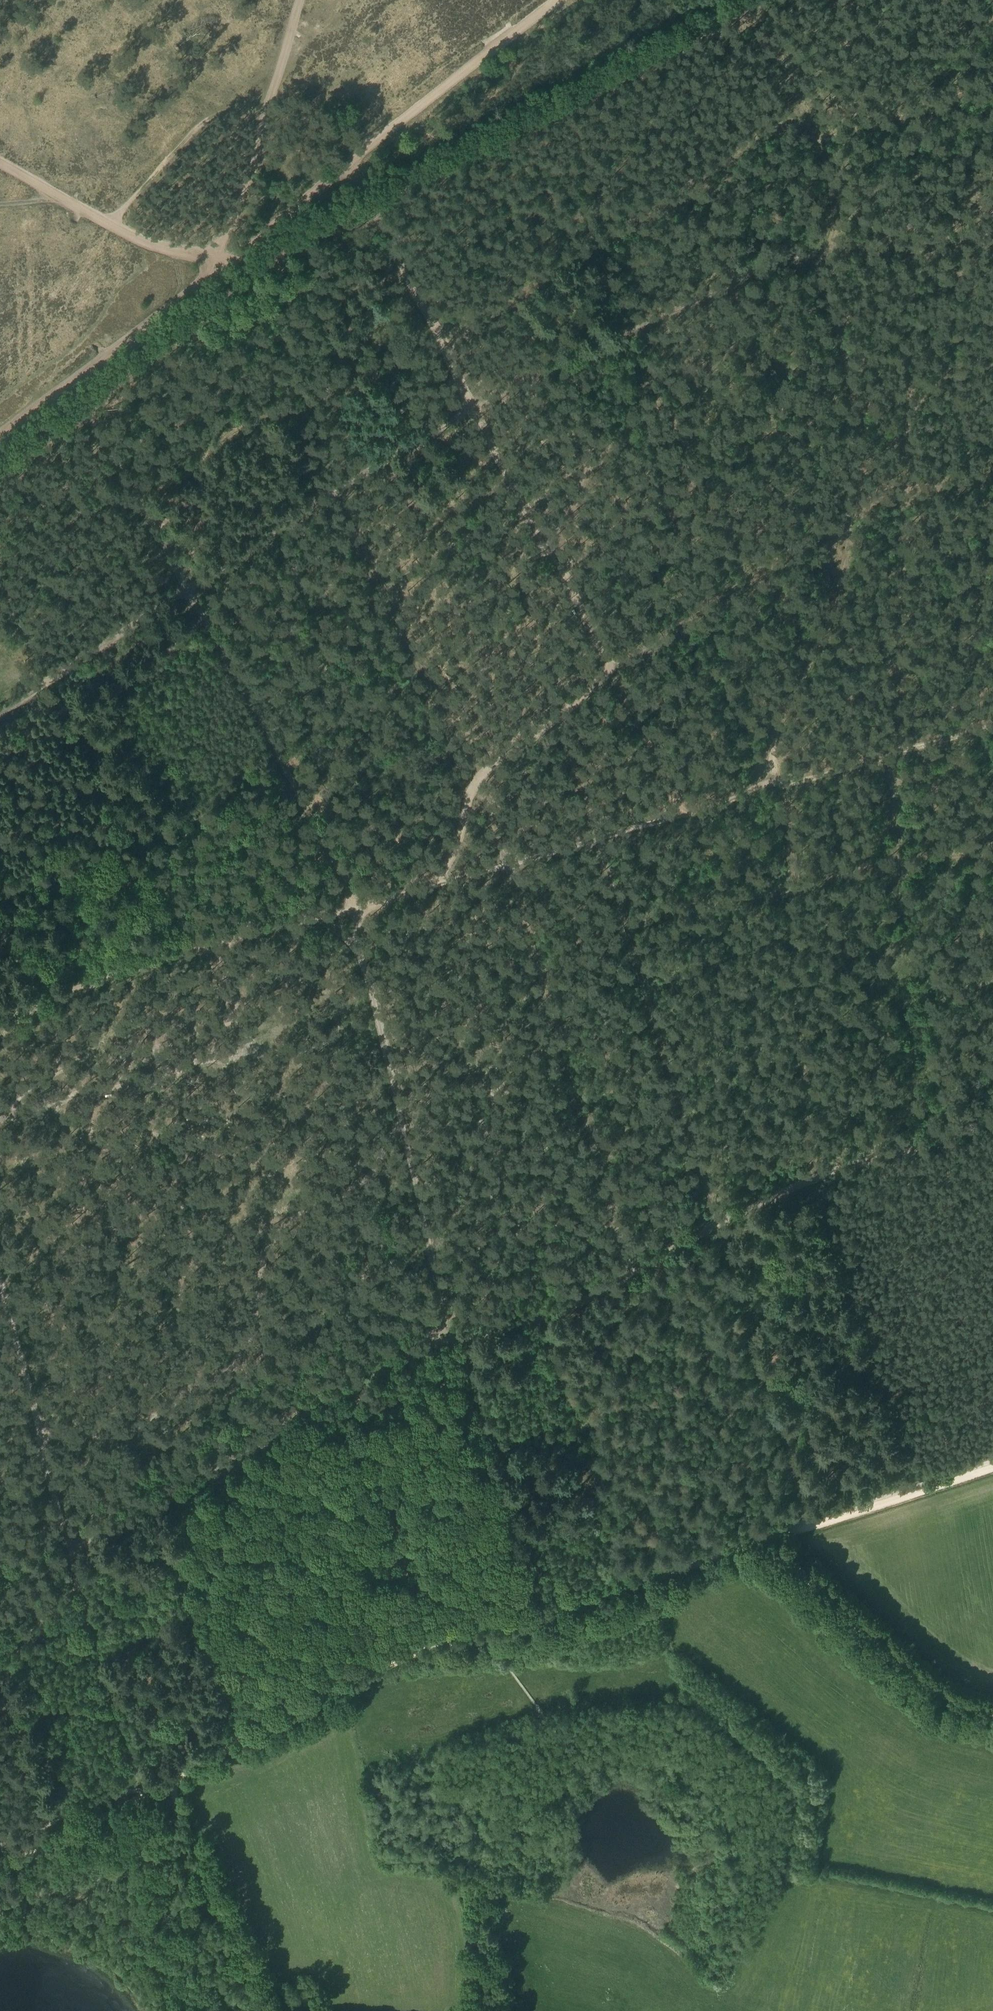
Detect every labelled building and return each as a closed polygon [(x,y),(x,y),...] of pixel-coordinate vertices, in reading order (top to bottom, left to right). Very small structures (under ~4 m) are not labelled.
[(331,1440),(335,1450),(344,1447),(341,1436),(331,1440)] [(421,1576),(413,1582),(419,1590),(427,1584),(421,1576)]
